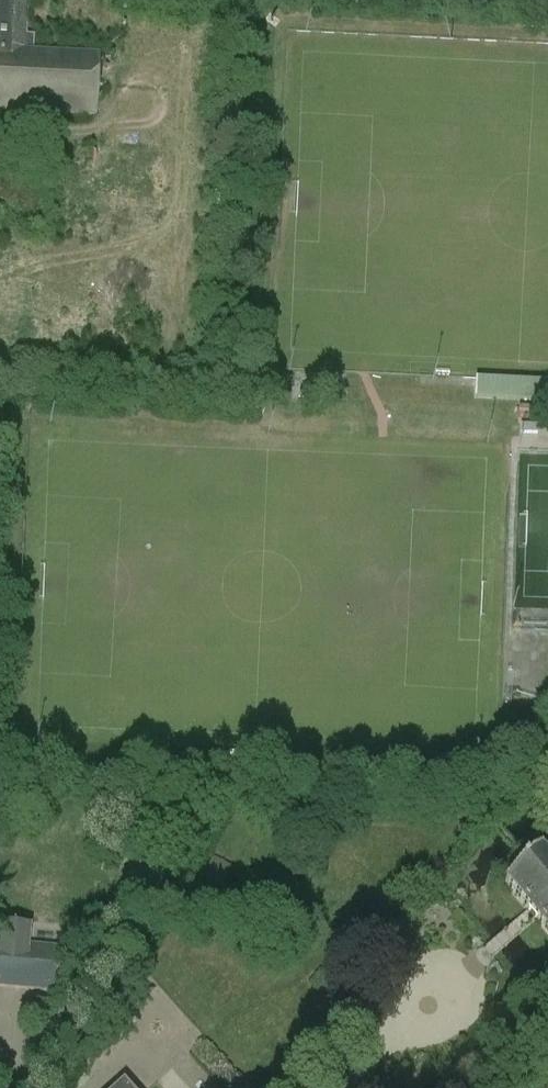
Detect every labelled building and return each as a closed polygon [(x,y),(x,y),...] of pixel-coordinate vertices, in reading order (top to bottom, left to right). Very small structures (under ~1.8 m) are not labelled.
[(95,118),(98,56),(33,52),(34,36),(26,36),(28,0),(0,0),(0,113),(95,118)] [(503,887),(530,918),(547,938),(547,865),(539,855),(503,887)] [(49,992),(53,988),(56,951),(53,948),(29,946),(31,928),(0,925),(0,988),(49,992)]
